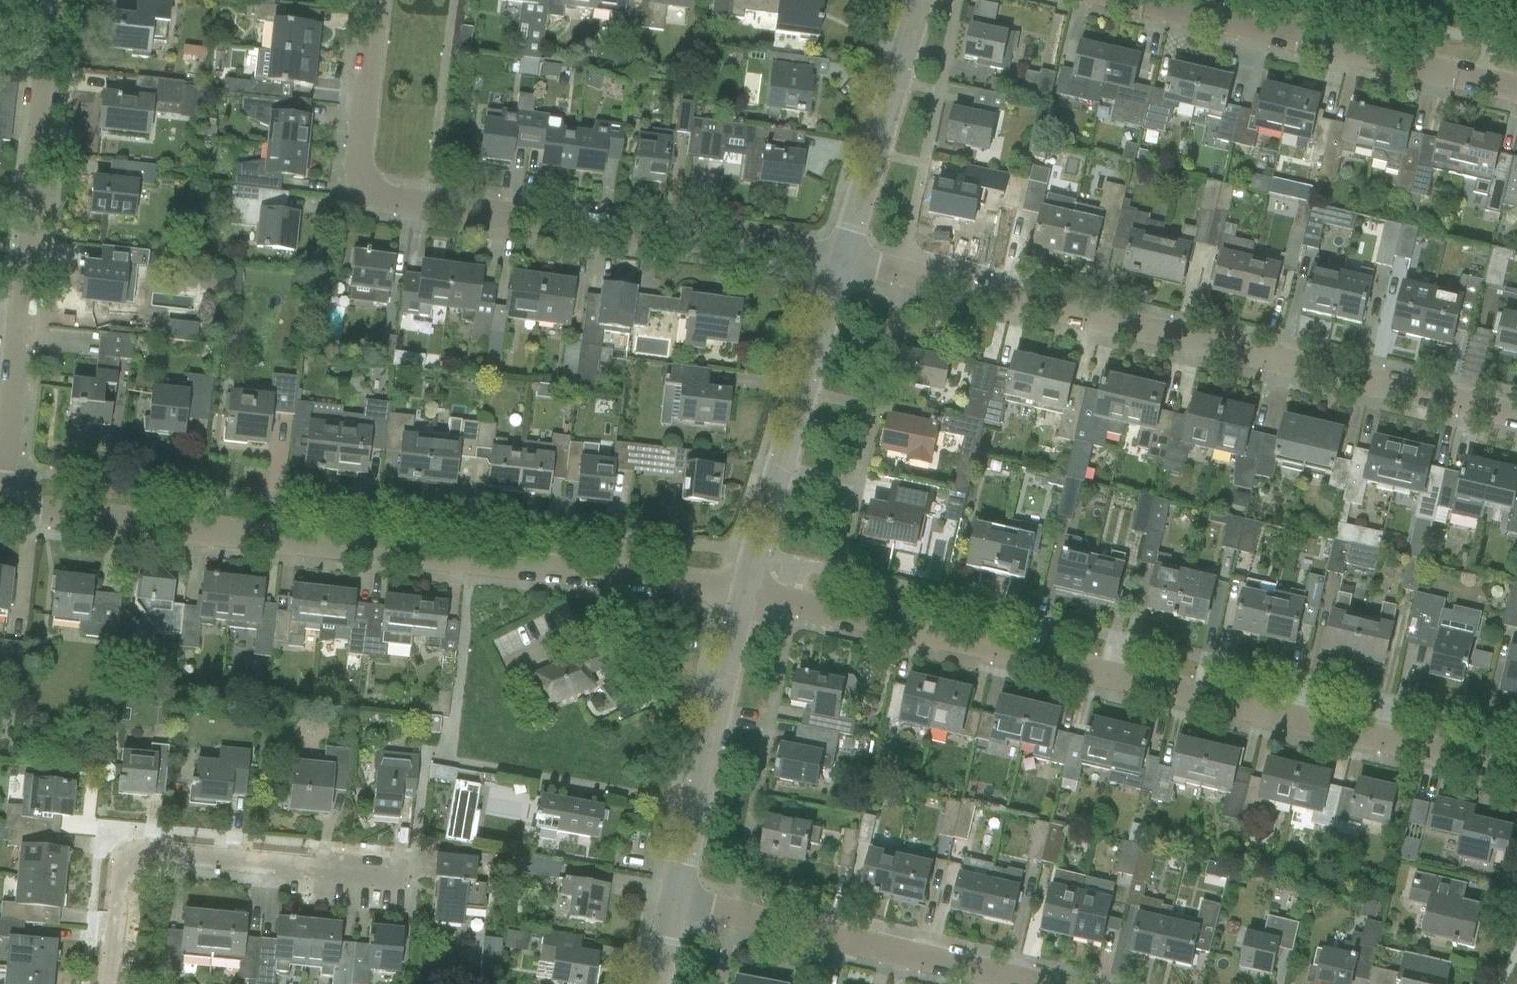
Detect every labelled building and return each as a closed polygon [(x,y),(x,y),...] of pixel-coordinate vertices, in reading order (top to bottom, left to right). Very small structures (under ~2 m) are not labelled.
[(137,19),(113,16),(109,49),(132,51),(132,57),(150,59),(152,42),(165,43),(167,26),(168,26),(171,0),(139,0),(137,19)] [(502,0),(521,3),(519,18),(521,18),(528,19),(523,58),(539,61),(544,21),(545,17),(547,0),(502,0)] [(593,13),(594,0),(547,0),(545,17),(563,19),(564,9),(593,13)] [(636,28),(640,0),(594,0),(593,13),(621,17),(620,26),(636,28)] [(636,28),(663,31),(666,9),(689,12),(690,0),(640,0),(636,28)] [(799,42),(816,45),(819,23),(821,23),(821,19),(820,19),(822,2),(820,2),(820,4),(799,1),(799,0),(714,0),(711,16),(743,20),(744,12),(775,16),(773,33),(799,37),(799,42)] [(977,1),(974,17),(985,19),(989,20),(992,4),(988,4),(977,1)] [(272,23),(269,52),(316,57),(319,28),(302,26),(304,10),(258,5),(257,22),(272,23)] [(1007,34),(1017,36),(1018,35),(971,26),(964,57),(990,63),(989,68),(1008,71),(1012,52),(1004,50),(1007,34)] [(460,27),(458,38),(471,39),(472,28),(460,27)] [(458,38),(457,48),(469,50),(471,39),(458,38)] [(1057,87),(1056,95),(1082,101),(1083,101),(1099,105),(1100,99),(1103,84),(1108,64),(1112,49),(1097,45),(1096,47),(1082,44),(1077,63),(1077,64),(1075,71),(1062,68),(1057,87)] [(1103,84),(1100,99),(1116,103),(1115,108),(1112,121),(1143,128),(1152,89),(1134,85),(1139,64),(1140,58),(1126,54),(1126,52),(1112,49),(1108,64),(1103,84)] [(250,79),(249,96),(290,100),(279,98),(281,83),(312,87),(316,57),(269,52),(258,51),(255,79),(250,79)] [(802,82),(805,59),(763,53),(756,108),(768,109),(779,111),(794,113),(794,114),(801,115),(801,113),(806,114),(808,99),(812,100),(814,86),(809,86),(810,83),(802,82)] [(538,62),(519,60),(517,75),(536,77),(538,62)] [(559,66),(542,65),(541,77),(558,79),(559,66)] [(1179,106),(1194,110),(1203,72),(1173,65),(1167,92),(1152,89),(1143,128),(1165,133),(1175,110),(1178,111),(1179,106)] [(1033,102),(1049,105),(1055,74),(1039,71),(1033,102)] [(1216,141),(1232,144),(1240,109),(1226,105),(1232,79),(1203,72),(1194,110),(1208,113),(1207,118),(1221,121),(1216,141)] [(588,73),(583,86),(598,91),(603,79),(588,73)] [(14,98),(16,78),(18,78),(18,76),(0,74),(0,97),(14,98)] [(104,95),(100,129),(120,131),(148,134),(152,101),(156,102),(158,80),(138,78),(135,99),(104,95)] [(156,102),(182,104),(184,83),(158,80),(156,102)] [(1258,130),(1282,136),(1292,92),(1265,86),(1262,98),(1256,97),(1253,112),(1240,109),(1232,144),(1253,149),(1258,130)] [(953,110),(947,142),(967,145),(985,149),(987,136),(993,137),(997,117),(996,117),(997,112),(1005,113),(1008,97),(995,94),(976,90),(971,114),(953,110)] [(1292,92),(1282,136),(1298,139),(1296,148),(1305,150),(1303,160),(1322,165),(1324,159),(1333,123),(1332,123),(1330,131),(1319,128),(1322,113),(1317,111),(1320,99),(1292,92)] [(484,123),(480,159),(510,162),(512,141),(528,143),(527,148),(528,149),(532,117),(534,97),(518,95),(515,115),(486,111),(484,123)] [(243,96),(241,117),(269,129),(267,145),(306,149),(309,119),(281,116),(283,100),(290,101),(290,100),(249,96),(249,97),(243,96)] [(11,120),(14,98),(0,97),(0,119),(11,120)] [(674,133),(688,135),(691,120),(693,103),(678,101),(674,133)] [(1355,149),(1373,153),(1382,114),(1365,110),(1366,108),(1360,106),(1360,108),(1352,107),(1347,130),(1332,127),(1333,123),(1324,159),(1340,163),(1342,152),(1354,155),(1355,149)] [(768,109),(767,117),(778,119),(779,111),(768,109)] [(1373,153),(1371,161),(1389,165),(1387,171),(1393,173),(1399,174),(1414,177),(1420,151),(1410,149),(1410,147),(1412,140),(1408,139),(1409,133),(1412,121),(1382,114),(1373,153)] [(204,116),(203,127),(214,128),(215,117),(204,116)] [(542,166),(571,170),(576,131),(562,129),(561,121),(532,117),(528,149),(529,143),(544,145),(542,166)] [(0,166),(3,142),(10,143),(11,142),(9,141),(11,120),(0,119),(0,166)] [(691,120),(688,135),(686,158),(721,163),(724,139),(754,142),(751,165),(761,166),(759,181),(797,186),(801,156),(789,155),(792,134),(796,134),(796,133),(691,120)] [(576,131),(571,170),(601,174),(603,152),(618,154),(617,160),(619,160),(623,126),(595,122),(591,133),(576,131)] [(1434,171),(1462,178),(1472,135),(1442,128),(1436,155),(1420,151),(1414,177),(1410,194),(1427,198),(1434,171)] [(634,158),(632,178),(661,181),(663,171),(669,172),(671,152),(672,144),(674,133),(651,130),(650,136),(637,135),(634,158)] [(1484,211),(1500,215),(1510,172),(1495,168),(1501,142),(1472,135),(1462,178),(1475,181),(1472,195),(1487,198),(1484,211)] [(1029,158),(1045,161),(1049,144),(1033,141),(1029,158)] [(235,166),(233,187),(273,192),(274,176),(302,179),(306,149),(267,145),(265,161),(235,166)] [(1139,150),(1137,160),(1147,162),(1149,153),(1139,150)] [(91,213),(111,216),(133,218),(136,184),(153,186),(156,167),(124,163),(122,183),(94,180),(91,213)] [(933,213),(974,221),(977,204),(983,205),(986,191),(1004,194),(1008,174),(967,166),(963,185),(939,181),(933,213)] [(1028,190),(1023,209),(1043,214),(1035,249),(1063,256),(1075,203),(1076,201),(1049,195),(1048,195),(1047,197),(1045,196),(1051,171),(1033,167),(1028,190)] [(1502,205),(1503,206),(1516,209),(1516,174),(1510,172),(1502,205)] [(1004,194),(1003,197),(1019,201),(1024,178),(1008,174),(1004,194)] [(1207,181),(1200,211),(1202,212),(1214,215),(1215,212),(1221,184),(1207,181)] [(1100,227),(1116,231),(1117,231),(1127,188),(1105,183),(1099,209),(1075,203),(1063,256),(1091,262),(1100,227)] [(1221,184),(1215,212),(1227,215),(1228,215),(1232,197),(1234,187),(1221,184)] [(289,193),(273,192),(233,187),(232,197),(235,198),(233,211),(230,211),(229,225),(258,228),(256,247),(295,251),(295,250),(293,250),(297,218),(298,218),(298,216),(287,215),(289,193)] [(1234,187),(1232,197),(1241,199),(1243,189),(1234,187)] [(707,195),(705,204),(717,206),(718,196),(707,195)] [(1117,231),(1115,238),(1130,242),(1128,253),(1123,272),(1125,272),(1125,270),(1133,272),(1133,273),(1140,275),(1140,274),(1151,276),(1151,278),(1152,278),(1162,238),(1165,226),(1147,221),(1148,216),(1129,211),(1131,203),(1124,201),(1117,231)] [(1299,202),(1292,230),(1305,233),(1312,205),(1299,202)] [(1327,209),(1312,205),(1305,233),(1302,247),(1317,251),(1327,209)] [(1393,258),(1401,226),(1384,222),(1374,265),(1391,268),(1393,258)] [(1418,230),(1401,226),(1393,258),(1411,262),(1418,230)] [(1162,238),(1152,278),(1154,279),(1154,277),(1180,283),(1179,285),(1181,285),(1186,264),(1189,265),(1194,243),(1198,230),(1184,227),(1181,243),(1162,238)] [(1216,261),(1211,280),(1216,281),(1213,290),(1242,297),(1251,260),(1251,258),(1254,244),(1222,236),(1219,249),(1218,253),(1216,261)] [(85,268),(81,299),(101,301),(123,304),(132,305),(136,267),(146,268),(148,252),(147,252),(123,249),(103,247),(101,270),(85,268)] [(1482,281),(1480,289),(1505,294),(1506,290),(1501,289),(1508,259),(1512,260),(1513,253),(1490,247),(1482,281)] [(372,304),(386,306),(392,259),(368,256),(368,250),(365,250),(365,252),(352,250),(350,270),(352,270),(350,290),(374,293),(372,304)] [(1308,292),(1303,312),(1332,318),(1342,274),(1326,270),(1328,261),(1316,258),(1308,292)] [(1251,260),(1242,297),(1270,304),(1272,295),(1276,296),(1281,276),(1282,273),(1282,270),(1283,267),(1251,260)] [(430,308),(445,310),(451,269),(423,265),(423,263),(422,263),(419,284),(404,282),(405,276),(404,276),(399,314),(429,318),(430,308)] [(451,269),(445,310),(461,312),(460,322),(472,323),(470,342),(488,344),(489,334),(490,326),(491,318),(492,307),(495,288),(493,288),(493,294),(477,292),(480,271),(479,270),(478,272),(451,269)] [(1332,318),(1331,320),(1335,321),(1336,319),(1362,325),(1366,306),(1374,272),(1361,269),(1359,278),(1342,274),(1332,318)] [(492,307),(491,318),(505,320),(507,320),(536,324),(542,279),(513,275),(510,295),(508,309),(492,307)] [(1432,296),(1423,338),(1452,345),(1455,331),(1456,326),(1459,315),(1474,318),(1480,289),(1482,281),(1463,277),(1458,296),(1448,294),(1446,300),(1432,296)] [(572,283),(542,279),(536,324),(566,328),(572,283)] [(1393,332),(1423,338),(1432,296),(1434,291),(1405,284),(1393,332)] [(586,300),(580,345),(600,347),(602,332),(628,335),(629,326),(633,294),(634,290),(629,290),(629,288),(617,287),(617,288),(602,286),(600,302),(586,300)] [(679,300),(677,315),(685,316),(684,320),(689,321),(685,346),(701,348),(703,335),(734,339),(739,304),(705,300),(706,292),(680,289),(679,300)] [(633,294),(629,326),(647,329),(648,315),(649,312),(651,297),(633,294)] [(1497,313),(1493,330),(1502,332),(1498,348),(1516,352),(1516,317),(1497,313)] [(72,382),(69,404),(77,405),(77,407),(79,407),(78,423),(109,427),(111,407),(113,407),(118,359),(130,361),(133,336),(107,333),(102,375),(95,374),(94,385),(72,382)] [(488,344),(483,377),(497,379),(503,336),(489,334),(488,344)] [(377,364),(392,366),(396,337),(381,335),(377,364)] [(560,387),(574,388),(580,345),(565,343),(560,387)] [(574,388),(574,390),(587,391),(594,392),(595,391),(600,347),(580,345),(574,388)] [(904,351),(898,381),(944,390),(951,356),(937,353),(936,357),(904,351)] [(984,422),(983,424),(1000,428),(1001,422),(1006,404),(1020,407),(1021,402),(1035,405),(1045,362),(1015,356),(1009,382),(994,378),(984,419),(984,422)] [(1045,362),(1035,405),(1049,408),(1048,413),(1062,417),(1057,438),(1073,442),(1082,402),(1085,391),(1084,391),(1082,399),(1067,395),(1073,369),(1045,362)] [(663,387),(661,402),(677,404),(675,419),(705,423),(725,425),(728,392),(705,389),(707,369),(687,367),(665,364),(663,387)] [(964,415),(963,417),(984,422),(984,419),(994,378),(995,370),(975,366),(964,415)] [(149,416),(143,417),(144,432),(163,434),(163,432),(181,434),(184,411),(209,413),(211,394),(213,378),(188,375),(186,386),(172,385),(171,392),(152,389),(149,416)] [(269,413),(294,415),(296,402),(298,378),(272,375),(270,395),(231,391),(227,428),(225,428),(223,441),(249,444),(250,442),(266,444),(269,413)] [(1074,442),(1066,479),(1081,482),(1084,483),(1092,447),(1103,449),(1105,441),(1107,434),(1121,437),(1123,426),(1133,383),(1104,376),(1097,406),(1082,402),(1073,442),(1074,442)] [(1164,463),(1165,455),(1163,455),(1171,423),(1156,419),(1163,389),(1133,383),(1123,426),(1140,430),(1136,448),(1149,451),(1147,459),(1164,463)] [(388,403),(387,412),(388,412),(387,415),(393,416),(395,398),(388,397),(388,403)] [(1164,463),(1162,470),(1179,474),(1185,460),(1191,447),(1213,453),(1224,404),(1193,397),(1188,418),(1173,415),(1171,423),(1163,455),(1165,455),(1164,463)] [(338,425),(332,471),(363,474),(366,449),(382,451),(382,450),(386,415),(388,403),(362,400),(361,416),(339,413),(338,425)] [(294,415),(290,452),(306,454),(304,467),(318,469),(318,471),(323,471),(323,470),(332,471),(338,425),(339,413),(311,410),(312,404),(296,402),(294,415)] [(1224,404),(1213,453),(1235,458),(1235,471),(1234,488),(1252,492),(1255,476),(1263,442),(1261,442),(1263,436),(1248,432),(1253,411),(1224,404)] [(890,417),(884,449),(912,454),(911,459),(930,463),(932,464),(939,432),(965,438),(951,491),(967,494),(972,472),(973,467),(976,457),(983,424),(984,422),(963,417),(922,409),(919,423),(890,417)] [(424,481),(425,481),(430,438),(411,435),(413,418),(393,416),(386,415),(382,450),(400,452),(397,478),(399,478),(399,477),(425,480),(424,481)] [(1263,442),(1255,476),(1272,480),(1276,462),(1285,464),(1304,469),(1315,424),(1286,418),(1280,446),(1263,442)] [(430,438),(425,481),(426,481),(426,480),(452,483),(452,484),(453,484),(456,455),(475,457),(479,423),(450,420),(448,435),(431,433),(430,438)] [(487,488),(516,491),(521,451),(506,450),(507,440),(494,439),(496,425),(479,423),(475,457),(475,461),(489,463),(487,488)] [(1315,424),(1304,469),(1322,473),(1331,475),(1328,487),(1340,490),(1345,491),(1352,462),(1336,459),(1340,443),(1343,444),(1344,439),(1341,438),(1343,431),(1315,424)] [(521,451),(516,491),(546,494),(549,472),(564,474),(568,443),(568,437),(553,435),(551,445),(539,444),(522,442),(521,451)] [(1345,491),(1342,502),(1344,503),(1350,504),(1361,507),(1366,484),(1394,491),(1404,445),(1376,439),(1371,462),(1355,458),(1354,458),(1352,463),(1352,462),(1345,491)] [(611,471),(612,468),(613,461),(596,460),(598,446),(568,443),(564,474),(563,482),(565,482),(566,477),(578,479),(576,498),(608,501),(611,471)] [(612,468),(612,471),(633,473),(633,470),(633,465),(684,470),(683,476),(680,500),(716,504),(720,468),(712,467),(714,454),(676,450),(636,446),(615,443),(613,461),(612,468)] [(1415,519),(1434,523),(1446,471),(1445,471),(1444,478),(1428,474),(1433,452),(1404,445),(1394,491),(1421,497),(1415,519)] [(976,457),(973,467),(989,471),(991,461),(976,457)] [(1446,471),(1434,523),(1434,524),(1438,509),(1452,512),(1451,515),(1479,522),(1483,506),(1485,506),(1494,466),(1467,460),(1463,475),(1461,485),(1444,482),(1447,471),(1446,471)] [(1485,506),(1511,512),(1508,525),(1516,532),(1516,492),(1516,472),(1494,466),(1485,506)] [(1050,475),(1048,485),(1063,489),(1066,479),(1050,475)] [(1063,489),(1056,519),(1072,523),(1081,482),(1066,479),(1063,489)] [(888,540),(916,545),(922,515),(928,517),(934,491),(900,484),(895,508),(873,503),(869,525),(864,524),(863,527),(866,527),(864,537),(888,542),(888,540)] [(948,503),(945,521),(959,524),(965,496),(948,493),(945,502),(948,503)] [(1140,496),(1131,533),(1145,536),(1153,499),(1140,496)] [(1145,536),(1139,564),(1154,568),(1155,565),(1158,565),(1154,583),(1149,582),(1147,591),(1151,592),(1147,609),(1174,615),(1174,617),(1176,618),(1186,572),(1169,568),(1171,558),(1157,555),(1169,502),(1153,499),(1145,536)] [(1339,525),(1335,540),(1380,551),(1383,535),(1345,526),(1350,504),(1344,503),(1339,525)] [(1223,540),(1221,548),(1238,552),(1245,520),(1229,516),(1226,528),(1223,540)] [(967,567),(995,574),(1006,530),(978,523),(979,519),(973,518),(969,538),(973,539),(967,567)] [(1006,530),(995,574),(1025,581),(1032,552),(1037,554),(1043,528),(1008,520),(1006,530)] [(1245,520),(1238,552),(1253,555),(1261,523),(1245,520)] [(1061,570),(1056,590),(1067,592),(1068,590),(1084,594),(1093,556),(1079,553),(1081,545),(1082,541),(1065,537),(1060,558),(1063,559),(1061,570)] [(1375,571),(1380,551),(1335,540),(1328,571),(1344,575),(1346,564),(1375,571)] [(1093,556),(1084,594),(1104,599),(1104,601),(1114,603),(1126,555),(1112,552),(1110,560),(1093,556)] [(1408,558),(1400,588),(1417,592),(1424,562),(1408,558)] [(6,618),(8,606),(12,606),(14,593),(9,592),(11,573),(0,571),(0,618),(6,618)] [(134,601),(133,606),(156,634),(180,637),(183,613),(171,612),(174,586),(164,573),(149,571),(136,582),(134,601)] [(1186,572),(1176,618),(1178,618),(1178,617),(1205,623),(1215,579),(1186,572)] [(180,637),(179,648),(197,650),(200,625),(212,626),(212,622),(227,624),(232,581),(216,579),(217,575),(212,575),(212,579),(204,578),(200,615),(183,613),(180,637)] [(1275,597),(1266,633),(1282,636),(1281,640),(1295,644),(1299,625),(1303,607),(1319,611),(1323,591),(1326,580),(1326,579),(1309,575),(1304,594),(1292,591),(1291,591),(1289,600),(1275,597)] [(54,598),(52,620),(74,623),(80,623),(80,637),(85,637),(117,640),(119,616),(121,596),(120,596),(120,602),(90,598),(92,582),(56,578),(54,598)] [(1251,629),(1266,633),(1275,597),(1259,593),(1262,583),(1248,580),(1236,630),(1250,633),(1251,629)] [(232,581),(227,624),(243,626),(243,630),(256,631),(253,656),(270,658),(271,642),(275,605),(274,617),(259,615),(262,584),(232,581)] [(1503,627),(1516,630),(1516,584),(1513,583),(1503,627)] [(305,626),(318,628),(322,591),(294,588),(291,613),(275,612),(276,605),(275,605),(270,658),(272,642),(302,645),(305,626)] [(346,654),(362,656),(366,622),(351,620),(353,594),(325,591),(325,590),(323,590),(322,591),(318,628),(316,644),(334,641),(347,642),(346,654)] [(1325,651),(1355,658),(1363,620),(1348,617),(1353,597),(1338,593),(1325,651)] [(1417,594),(1411,618),(1407,637),(1438,645),(1430,676),(1462,683),(1477,621),(1445,613),(1448,601),(1417,594)] [(366,622),(362,656),(383,659),(385,645),(409,647),(410,635),(414,601),(384,598),(382,623),(366,622)] [(444,604),(414,601),(410,635),(426,637),(425,649),(442,651),(445,632),(441,631),(444,604)] [(1363,620),(1355,658),(1384,665),(1397,607),(1384,604),(1379,624),(1363,620)] [(546,707),(594,687),(589,675),(633,657),(625,638),(533,675),(546,707)] [(1507,672),(1503,692),(1516,695),(1516,650),(1513,649),(1507,672)] [(890,661),(889,666),(896,668),(898,657),(891,655),(890,661)] [(658,656),(649,656),(648,667),(658,667),(658,656)] [(806,716),(804,726),(853,736),(856,721),(838,717),(842,699),(848,701),(853,697),(856,682),(853,677),(842,675),(837,678),(837,680),(810,675),(810,674),(807,673),(807,675),(798,673),(793,701),(813,705),(812,712),(806,716)] [(895,685),(887,720),(900,723),(900,725),(931,732),(942,684),(913,677),(910,690),(896,687),(897,685),(895,685)] [(963,736),(977,739),(982,714),(967,710),(971,691),(942,684),(931,732),(962,739),(963,736)] [(425,701),(424,716),(440,718),(448,719),(451,694),(438,693),(437,703),(425,701)] [(1006,743),(1022,746),(1032,703),(1001,696),(997,711),(1000,711),(998,718),(982,714),(977,739),(1005,746),(1006,743)] [(24,703),(23,712),(35,713),(36,705),(24,703)] [(1034,759),(1064,766),(1070,739),(1071,735),(1056,731),(1058,724),(1060,724),(1063,711),(1032,703),(1022,746),(1036,750),(1034,759)] [(440,718),(424,716),(422,716),(420,733),(439,735),(440,718)] [(1082,763),(1111,769),(1121,726),(1101,721),(1101,720),(1092,718),(1086,742),(1070,739),(1064,766),(1061,779),(1063,779),(1078,783),(1082,763)] [(853,736),(804,726),(799,750),(783,747),(779,764),(777,771),(779,771),(777,778),(818,786),(821,770),(832,772),(839,735),(852,737),(853,736)] [(1121,726),(1111,769),(1126,773),(1123,787),(1135,790),(1153,794),(1159,766),(1160,761),(1144,757),(1151,731),(1141,729),(1141,731),(1121,726)] [(1186,782),(1202,785),(1211,747),(1182,740),(1178,755),(1177,755),(1174,767),(1175,767),(1175,770),(1159,766),(1153,794),(1151,800),(1170,805),(1174,785),(1185,788),(1186,782)] [(118,780),(118,785),(124,785),(123,792),(127,792),(127,793),(152,796),(164,797),(165,790),(169,746),(151,745),(150,754),(127,752),(124,781),(118,780)] [(1243,807),(1245,808),(1251,778),(1249,786),(1233,782),(1234,780),(1235,780),(1238,769),(1237,768),(1240,754),(1211,747),(1202,785),(1226,791),(1220,817),(1240,821),(1241,815),(1243,807)] [(294,780),(291,779),(290,789),(293,790),(291,809),(327,813),(329,790),(349,792),(353,750),(332,748),(330,768),(295,764),(294,780)] [(195,782),(192,782),(191,786),(195,787),(194,800),(229,804),(231,788),(245,790),(248,753),(220,750),(219,764),(197,762),(195,782)] [(414,799),(417,763),(418,757),(378,753),(372,818),(399,820),(401,798),(414,799)] [(1243,807),(1241,815),(1250,817),(1251,813),(1264,816),(1265,812),(1265,813),(1268,803),(1291,808),(1300,768),(1270,761),(1264,786),(1251,783),(1252,778),(1251,778),(1245,808),(1243,807)] [(431,765),(429,778),(450,782),(452,769),(431,765)] [(1310,823),(1332,828),(1338,804),(1325,800),(1330,775),(1300,768),(1291,808),(1313,813),(1310,823)] [(58,816),(61,816),(69,817),(72,785),(37,782),(38,777),(23,776),(20,806),(6,805),(4,828),(9,829),(52,833),(56,833),(58,816)] [(1063,779),(1061,789),(1075,793),(1078,783),(1063,779)] [(455,782),(444,840),(464,844),(474,846),(474,842),(476,830),(480,812),(476,812),(480,786),(479,786),(455,782)] [(1338,804),(1332,828),(1333,828),(1335,820),(1353,824),(1360,826),(1361,822),(1388,828),(1396,791),(1360,782),(1358,793),(1342,789),(1338,804)] [(535,829),(576,836),(595,840),(597,831),(600,832),(600,827),(598,827),(601,808),(541,797),(538,816),(536,815),(535,820),(537,820),(535,829)] [(1457,858),(1470,860),(1489,865),(1493,848),(1509,851),(1514,829),(1473,820),(1475,809),(1436,800),(1431,829),(1462,837),(1457,858)] [(939,835),(954,839),(962,804),(947,801),(939,835)] [(1430,806),(1414,803),(1409,824),(1425,827),(1430,806)] [(962,804),(954,839),(968,842),(976,807),(962,804)] [(864,815),(860,833),(858,843),(869,846),(876,818),(864,815)] [(763,852),(803,860),(806,843),(818,846),(821,829),(769,819),(763,852)] [(1333,829),(1332,833),(1350,837),(1353,824),(1335,820),(1333,828),(1333,829)] [(1027,860),(1041,863),(1050,825),(1036,821),(1027,860)] [(1050,825),(1041,863),(1058,867),(1067,828),(1050,825)] [(7,842),(7,847),(19,848),(16,876),(63,881),(65,852),(43,850),(44,832),(9,829),(7,842)] [(858,843),(860,833),(846,830),(839,867),(851,870),(858,843)] [(1421,843),(1406,840),(1401,861),(1417,864),(1421,843)] [(1124,841),(1116,873),(1133,877),(1141,845),(1124,841)] [(881,894),(893,896),(903,852),(874,845),(866,881),(863,880),(862,890),(875,893),(875,895),(880,896),(881,894)] [(1133,877),(1132,881),(1149,885),(1157,849),(1141,845),(1133,877)] [(903,852),(893,896),(922,903),(922,901),(926,901),(926,890),(925,890),(932,859),(903,852)] [(509,872),(554,879),(557,862),(512,855),(509,872)] [(438,883),(434,923),(435,923),(435,922),(455,924),(463,925),(464,911),(482,912),(485,887),(474,886),(476,862),(456,860),(436,858),(434,883),(438,883)] [(958,891),(953,910),(982,917),(990,882),(994,866),(965,860),(958,891)] [(1222,865),(1219,879),(1226,880),(1229,867),(1222,865)] [(1232,867),(1229,881),(1241,884),(1245,870),(1232,867)] [(990,882),(982,917),(1011,923),(1023,873),(1008,869),(1004,885),(990,882)] [(1047,911),(1043,931),(1071,938),(1082,890),(1085,879),(1070,875),(1056,872),(1047,911)] [(2,903),(0,920),(44,924),(36,923),(37,908),(60,910),(63,881),(16,876),(14,904),(2,903)] [(1427,907),(1421,934),(1453,941),(1452,948),(1456,949),(1457,946),(1473,949),(1479,925),(1474,924),(1478,908),(1453,903),(1457,886),(1416,876),(1410,904),(1427,907)] [(1082,890),(1071,938),(1101,945),(1106,925),(1115,885),(1101,882),(1085,879),(1082,890)] [(566,920),(581,922),(601,925),(607,887),(561,880),(558,897),(569,899),(566,920)] [(1134,941),(1131,953),(1147,957),(1148,955),(1161,958),(1170,921),(1173,910),(1165,908),(1166,904),(1144,899),(1142,898),(1139,909),(1137,917),(1139,918),(1134,941)] [(1364,900),(1361,916),(1372,918),(1376,902),(1364,900)] [(1170,921),(1161,958),(1176,962),(1176,963),(1192,967),(1196,951),(1209,954),(1221,906),(1202,902),(1197,927),(1170,921)] [(183,958),(211,960),(215,915),(185,913),(182,942),(167,940),(168,927),(167,927),(162,973),(181,974),(183,958)] [(248,981),(256,982),(260,939),(259,939),(258,948),(247,947),(248,938),(243,938),(245,918),(215,915),(211,960),(239,963),(237,980),(248,981)] [(1293,954),(1299,925),(1269,918),(1264,937),(1248,933),(1240,969),(1259,973),(1260,970),(1274,973),(1279,950),(1293,954)] [(5,968),(54,972),(57,942),(23,939),(24,923),(44,925),(44,924),(0,920),(0,921),(0,938),(8,939),(5,968)] [(256,983),(274,983),(275,973),(288,974),(289,968),(289,962),(304,964),(308,924),(294,923),(294,921),(289,920),(289,923),(279,922),(276,950),(260,949),(261,940),(260,939),(256,982),(257,982),(256,983)] [(1314,967),(1322,969),(1318,983),(1351,983),(1354,970),(1371,974),(1372,969),(1379,940),(1382,925),(1366,921),(1362,935),(1353,933),(1350,944),(1345,943),(1343,952),(1325,948),(1324,952),(1318,950),(1314,967)] [(304,964),(322,965),(321,971),(321,977),(333,978),(332,983),(350,983),(352,958),(336,956),(337,943),(339,927),(308,924),(304,964)] [(369,973),(369,970),(398,973),(400,953),(402,933),(372,930),(371,941),(369,940),(368,946),(353,945),(352,958),(350,983),(368,983),(369,973)] [(507,932),(504,949),(525,952),(528,935),(507,932)] [(542,933),(538,963),(551,966),(549,983),(554,983),(594,983),(596,970),(594,970),(596,957),(572,953),(574,940),(581,941),(581,940),(542,933)] [(1371,974),(1369,983),(1446,983),(1450,964),(1403,954),(1398,975),(1372,969),(1371,974)] [(54,972),(5,968),(4,983),(53,983),(54,972)]
